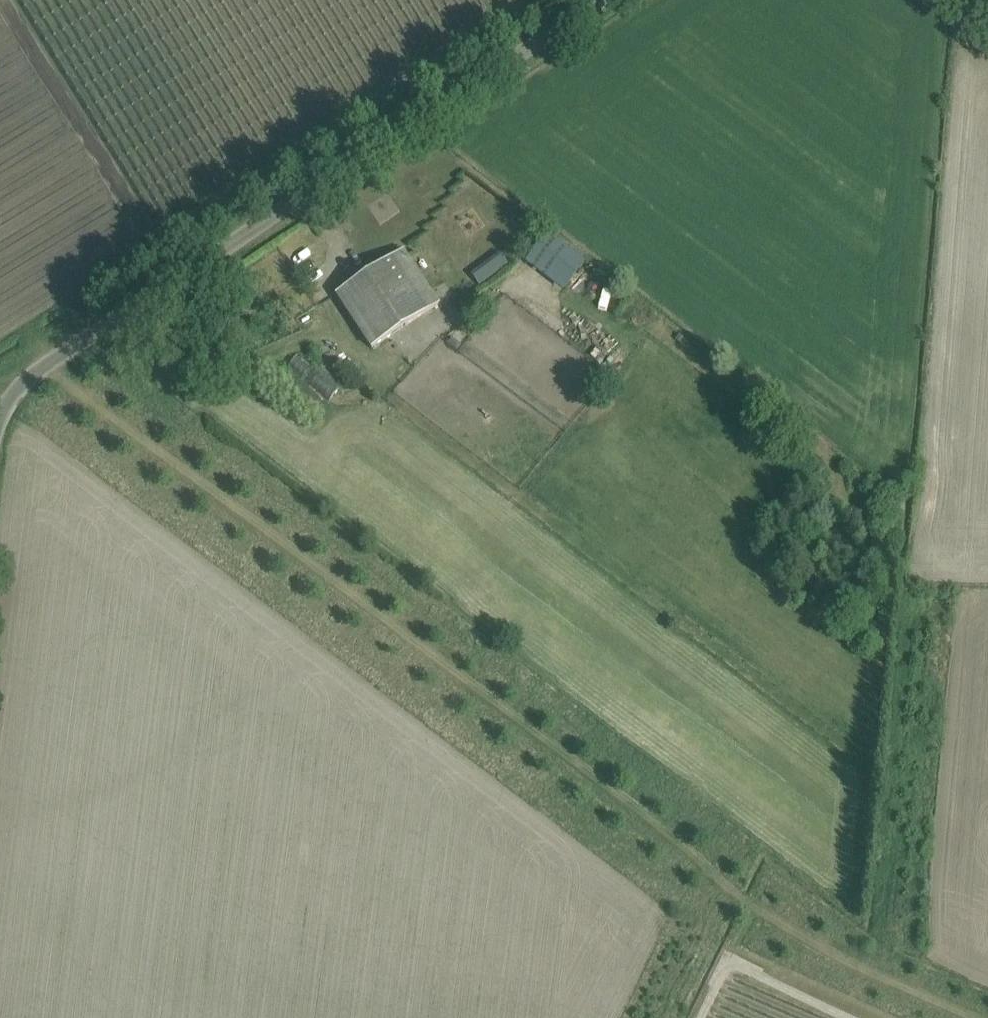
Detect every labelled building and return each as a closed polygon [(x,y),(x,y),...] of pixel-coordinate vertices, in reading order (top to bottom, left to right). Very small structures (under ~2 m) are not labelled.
[(526,260),(565,289),(583,265),(545,235),(526,260)] [(438,305),(414,268),(403,251),(336,295),(371,349),(438,305)]
